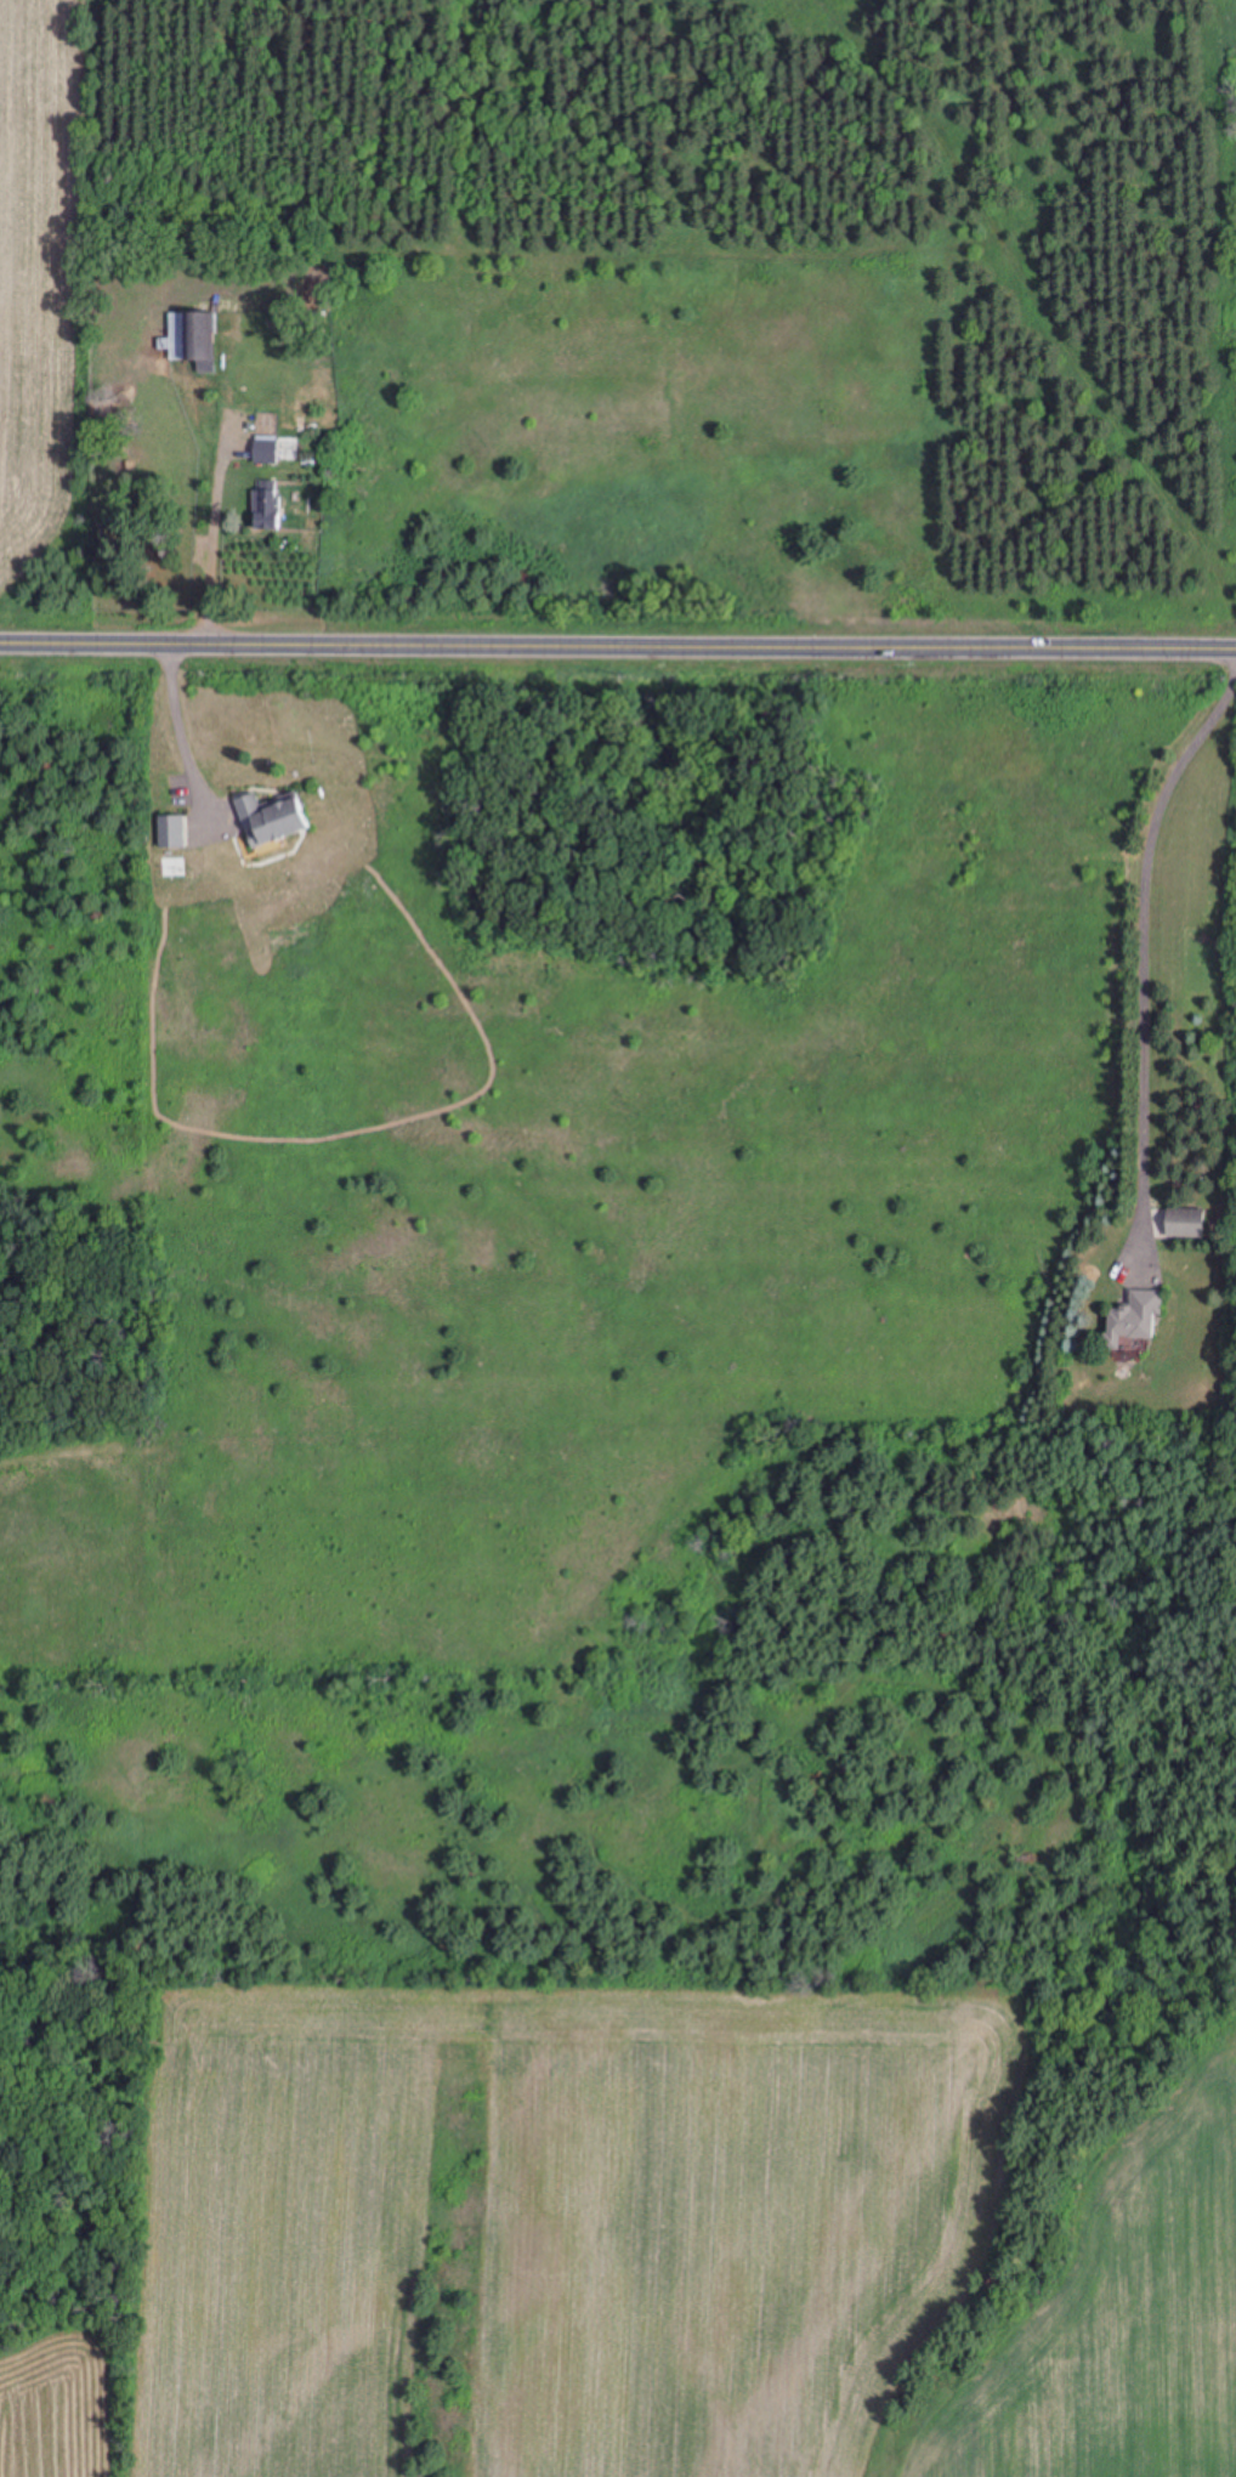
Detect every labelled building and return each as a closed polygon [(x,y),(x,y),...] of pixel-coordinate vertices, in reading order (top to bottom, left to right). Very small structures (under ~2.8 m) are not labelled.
[(167,361),(197,361),(197,372),(212,372),(212,312),(167,312),(167,361)] [(277,441),(250,441),(250,464),(277,464),(277,441)] [(277,482),(251,482),(251,530),(277,530),(277,482)] [(304,832),(295,795),(257,804),(255,793),(232,799),(244,847),(304,832)] [(182,849),(182,817),(156,817),(156,849),(182,849)] [(1162,1239),(1203,1239),(1203,1209),(1162,1209),(1162,1239)] [(1159,1292),(1127,1291),(1126,1310),(1102,1309),(1101,1351),(1116,1352),(1116,1339),(1153,1340),(1154,1316),(1158,1316),(1159,1292)]
